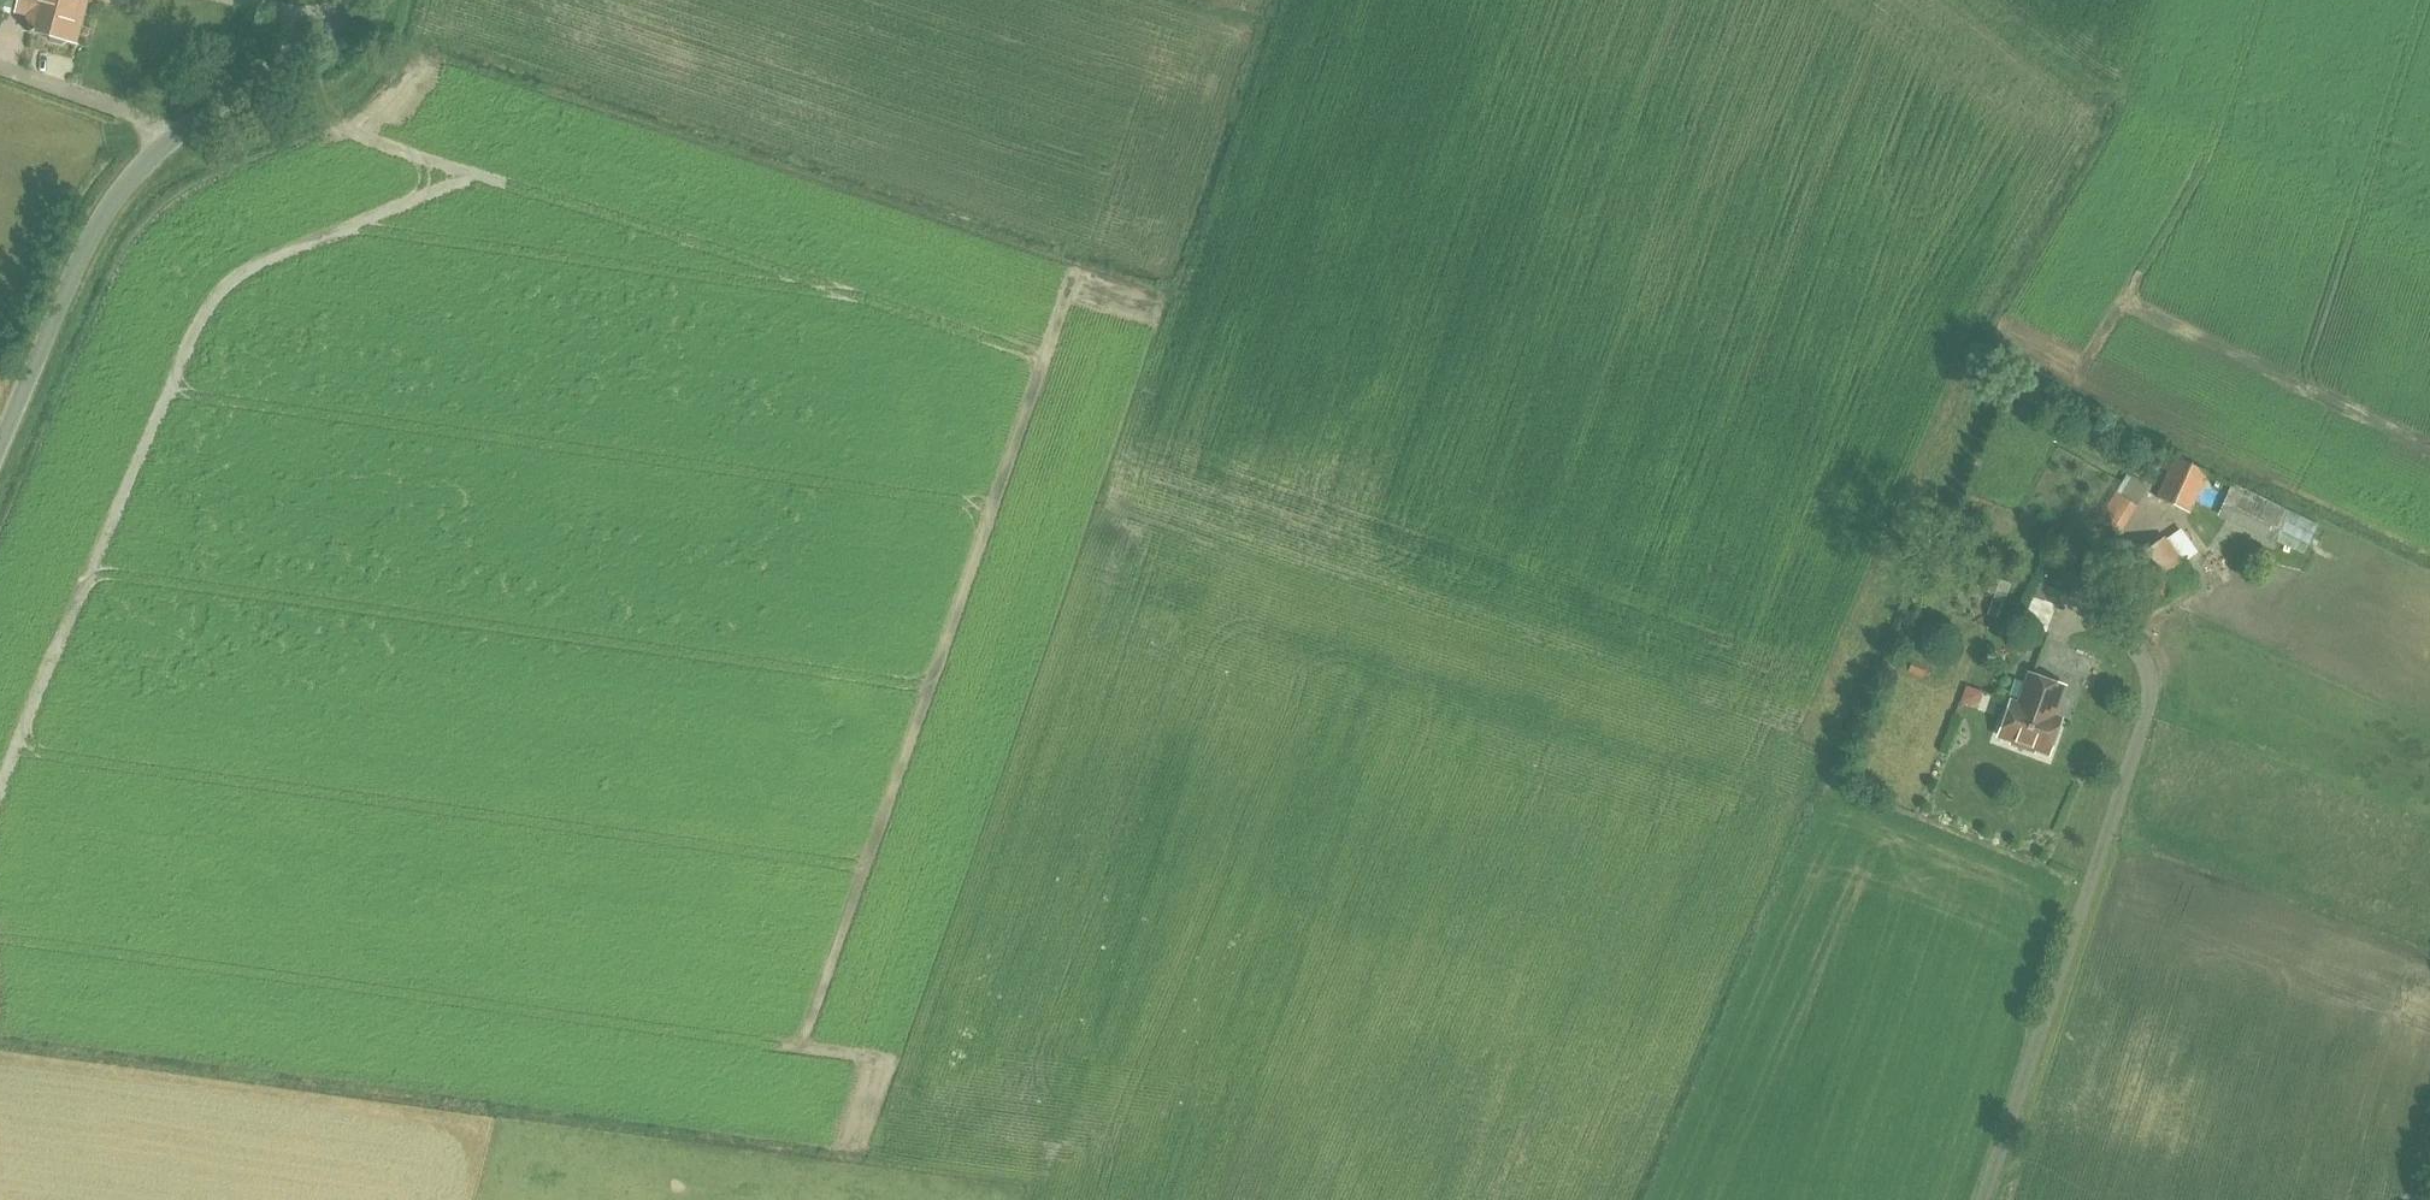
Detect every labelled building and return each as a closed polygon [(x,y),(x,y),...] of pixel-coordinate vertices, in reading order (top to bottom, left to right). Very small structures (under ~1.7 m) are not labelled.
[(17,11),(30,14),(26,30),(29,31),(29,33),(35,34),(36,30),(50,34),(49,36),(50,40),(62,43),(65,41),(65,38),(69,39),(75,41),(81,21),(85,7),(86,0),(20,0),(17,11)] [(2190,513),(2208,468),(2173,453),(2156,496),(2190,513)] [(2218,515),(2275,542),(2303,555),(2318,523),(2232,483),(2218,515)] [(2121,533),(2138,505),(2116,491),(2099,518),(2121,533)] [(2194,576),(2166,536),(2125,565),(2153,604),(2194,576)] [(2056,631),(2066,603),(2042,595),(2032,622),(2056,631)] [(2011,701),(1999,735),(2012,739),(2011,743),(2023,747),(2035,752),(2036,748),(2049,752),(2061,718),(2053,716),(2064,685),(2047,679),(2030,673),(2019,703),(2011,701)]
